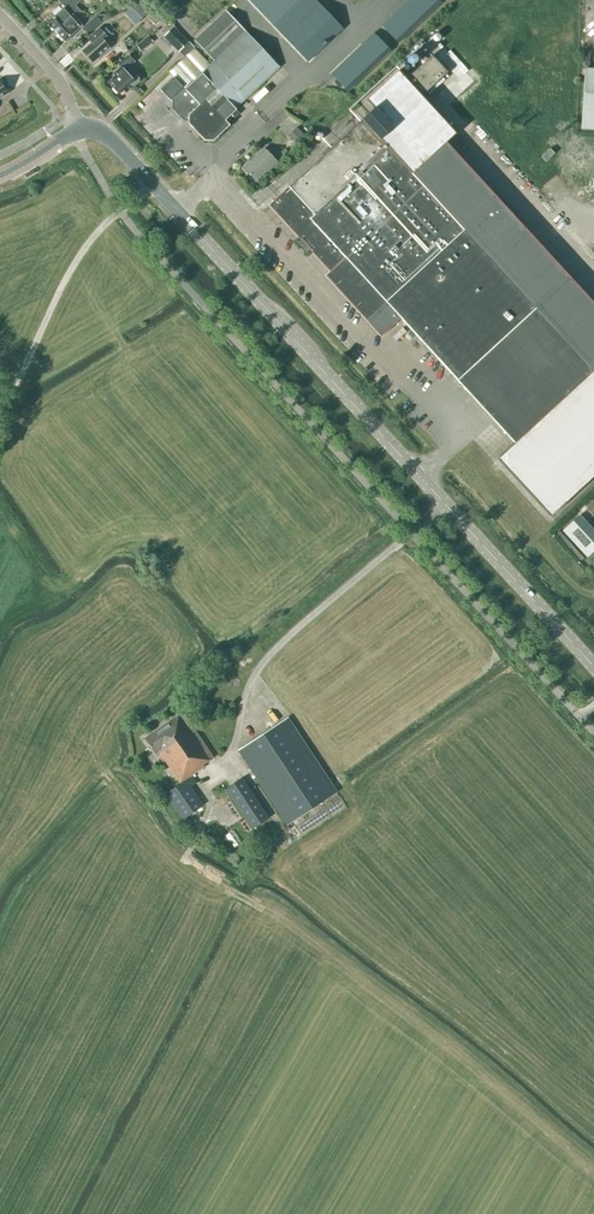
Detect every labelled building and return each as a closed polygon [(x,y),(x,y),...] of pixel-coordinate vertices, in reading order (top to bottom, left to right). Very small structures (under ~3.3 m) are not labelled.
[(69,11),(75,6),(75,5),(81,0),(58,0),(64,8),(47,23),(54,31),(72,15),(69,11)] [(130,18),(136,13),(141,19),(148,12),(137,0),(124,12),(130,18)] [(255,7),(260,13),(274,0),(262,0),(255,7)] [(260,13),(266,19),(284,3),(281,0),(274,0),(260,13)] [(284,3),(290,9),(299,0),(287,0),(284,3)] [(290,9),(295,15),(311,0),(299,0),(290,9)] [(295,15),(301,21),(319,4),(315,0),(311,0),(295,15)] [(405,2),(422,20),(428,14),(414,0),(407,0),(405,2)] [(428,14),(434,8),(426,0),(414,0),(428,14)] [(434,8),(440,2),(438,0),(426,0),(434,8)] [(405,2),(399,8),(416,26),(422,20),(405,2)] [(284,3),(266,19),(272,25),(290,9),(284,3)] [(319,4),(301,21),(307,27),(325,10),(319,4)] [(72,15),(54,31),(64,42),(81,25),(74,17),(80,11),(75,6),(69,11),(72,15)] [(399,8),(393,14),(410,31),(416,26),(399,8)] [(290,9),(272,25),(278,31),(295,15),(290,9)] [(325,10),(307,27),(313,33),(330,16),(325,10)] [(279,67),(226,11),(194,41),(214,62),(210,65),(194,48),(168,73),(172,78),(160,90),(169,100),(170,100),(172,102),(172,110),(173,110),(173,107),(181,115),(188,115),(188,123),(204,141),(213,141),(230,126),(228,124),(236,117),(231,112),(279,67)] [(149,17),(155,25),(159,21),(153,14),(149,17)] [(393,14),(387,20),(403,37),(410,31),(393,14)] [(88,35),(102,22),(96,15),(82,28),(88,35)] [(295,15),(278,31),(284,38),(301,21),(295,15)] [(330,16),(313,33),(319,39),(336,22),(330,16)] [(387,20),(380,26),(397,43),(403,37),(387,20)] [(301,21),(284,38),(289,44),(307,27),(301,21)] [(336,22),(319,39),(325,45),(342,29),(336,22)] [(178,52),(188,42),(173,27),(163,37),(178,52)] [(307,27),(289,44),(295,50),(313,33),(307,27)] [(93,62),(109,48),(102,39),(105,36),(99,29),(89,38),(93,43),(83,51),(93,62)] [(313,33),(295,50),(301,56),(319,39),(313,33)] [(372,33),(366,39),(383,57),(389,51),(372,33)] [(149,37),(137,47),(142,54),(154,44),(149,37)] [(319,39),(301,56),(307,62),(325,45),(319,39)] [(366,39),(360,45),(377,63),(383,57),(366,39)] [(360,45),(354,51),(371,68),(377,63),(360,45)] [(354,51),(348,57),(365,74),(371,68),(354,51)] [(269,205),(304,244),(301,246),(305,250),(308,248),(330,272),(325,276),(366,320),(381,336),(400,318),(438,360),(457,380),(514,443),(497,459),(549,517),(550,516),(593,476),(593,302),(446,143),(455,134),(421,97),(441,78),(447,72),(430,54),(424,59),(403,78),(397,71),(392,76),(366,100),(374,109),(288,187),(290,189),(285,193),(284,192),(269,205)] [(127,74),(124,71),(134,63),(128,56),(118,65),(121,68),(113,74),(115,76),(108,83),(112,87),(112,88),(112,90),(115,93),(117,93),(119,95),(129,85),(131,87),(134,87),(139,82),(139,79),(133,72),(130,72),(127,74)] [(348,57),(342,62),(358,80),(365,74),(348,57)] [(342,62),(336,68),(352,86),(358,80),(342,62)] [(336,68),(329,74),(335,80),(341,86),(346,92),(352,86),(336,68)] [(584,69),(581,129),(593,130),(593,70),(584,69)] [(335,80),(332,82),(338,88),(341,86),(335,80)] [(287,136),(298,147),(307,138),(297,127),(287,136)] [(256,182),(277,163),(264,149),(243,168),(256,182)] [(546,161),(554,154),(549,149),(541,156),(546,161)] [(560,531),(584,558),(593,549),(593,540),(574,518),(560,531)] [(213,758),(181,713),(143,739),(154,755),(159,752),(182,784),(166,795),(183,819),(203,805),(191,787),(197,783),(191,776),(203,767),(202,765),(213,758)] [(287,824),(337,791),(288,717),(238,751),(287,824)] [(252,829),(268,818),(242,778),(226,788),(252,829)]
